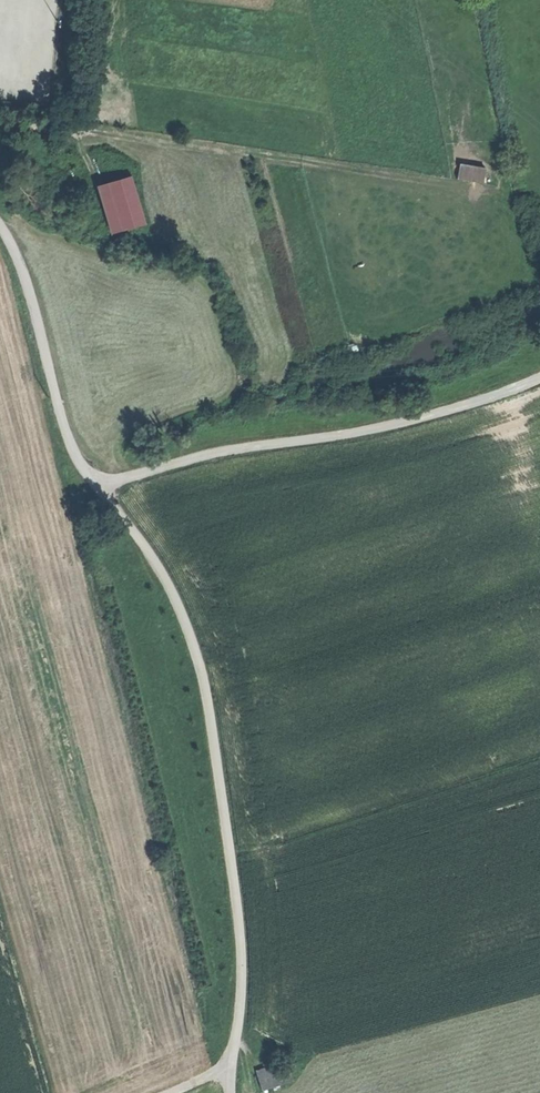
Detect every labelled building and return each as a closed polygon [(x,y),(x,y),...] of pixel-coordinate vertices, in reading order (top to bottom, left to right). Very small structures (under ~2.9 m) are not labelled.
[(463,161),(459,177),(487,183),(490,167),(463,161)] [(132,178),(109,185),(123,232),(147,225),(132,178)] [(287,1082),(281,1062),(258,1068),(263,1089),(287,1082)]
